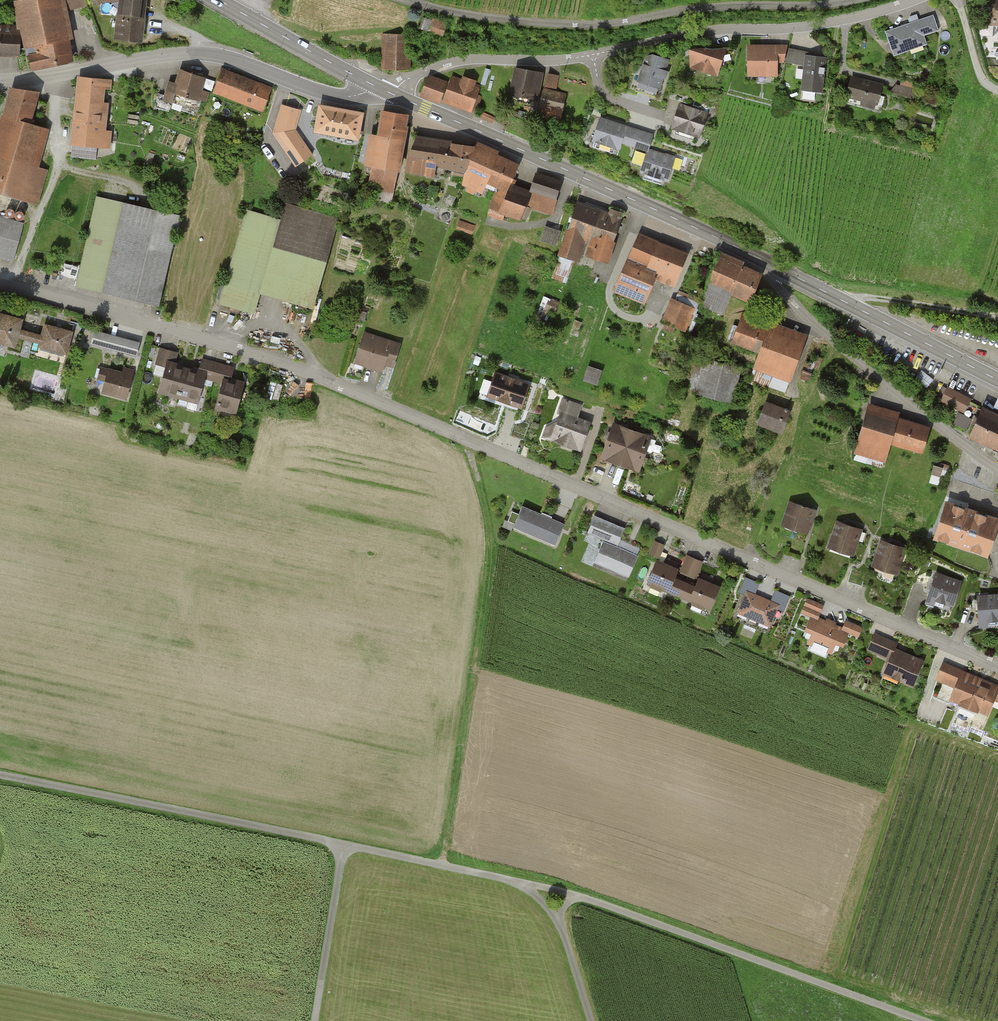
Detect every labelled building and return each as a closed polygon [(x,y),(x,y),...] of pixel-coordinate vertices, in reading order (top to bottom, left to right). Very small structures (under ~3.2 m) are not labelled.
[(17,0),(23,26),(32,68),(77,62),(70,10),(88,7),(87,0),(20,0),(17,0)] [(150,0),(129,0),(128,13),(120,13),(118,39),(147,41),(150,0)] [(987,24),(997,24),(997,0),(989,0),(987,24)] [(932,15),(885,31),(893,55),(926,43),(924,36),(938,31),(932,15)] [(431,26),(444,30),(446,21),(433,18),(431,26)] [(23,56),(23,26),(0,25),(0,55),(23,56)] [(414,69),(412,34),(385,36),(387,70),(414,69)] [(696,42),(689,67),(718,75),(725,49),(696,42)] [(779,44),(747,44),(747,74),(780,74),(779,44)] [(801,64),(803,54),(803,51),(787,49),(785,62),(801,64)] [(659,87),(669,57),(645,50),(636,80),(659,87)] [(821,90),(825,56),(803,54),(801,64),(799,88),(821,90)] [(519,66),(515,92),(543,97),(548,71),(519,66)] [(209,76),(183,69),(179,83),(171,80),(166,99),(206,110),(212,92),(205,90),(209,76)] [(274,87),(225,69),(216,93),(265,111),(274,87)] [(558,88),(560,75),(551,74),(549,87),(558,88)] [(883,84),(850,75),(843,98),(876,107),(883,84)] [(426,95),(446,101),(452,82),(431,76),(426,95)] [(452,82),(446,101),(475,110),(483,85),(454,76),(452,82)] [(113,79),(80,77),(75,147),(108,149),(113,79)] [(14,86),(0,137),(0,190),(40,201),(49,168),(42,166),(53,128),(34,122),(42,94),(14,86)] [(547,88),(543,109),(566,114),(571,93),(547,88)] [(305,146),(297,133),(302,108),(281,103),(274,136),(287,158),(305,146)] [(368,112),(323,103),(318,130),(333,132),(326,169),(359,175),(366,136),(363,135),(368,112)] [(705,111),(678,103),(669,130),(696,139),(705,111)] [(402,168),(406,169),(413,112),(385,109),(383,133),(373,132),(369,164),(377,165),(375,189),(399,192),(402,168)] [(651,132),(597,116),(590,141),(616,150),(619,140),(646,148),(651,132)] [(420,134),(410,172),(440,175),(441,165),(469,172),(465,184),(486,192),(491,181),(512,190),(523,163),(480,143),(456,140),(420,134)] [(645,148),(638,171),(665,179),(672,157),(645,148)] [(564,181),(539,173),(533,190),(516,185),(512,196),(498,192),(493,209),(526,220),(530,208),(552,216),(564,181)] [(163,304),(182,213),(97,195),(78,287),(163,304)] [(621,215),(576,200),(558,255),(579,262),(581,254),(606,263),(621,215)] [(284,220),(247,210),(223,304),(260,313),(265,294),(317,308),(340,217),(288,204),(284,220)] [(15,261),(26,221),(0,214),(0,257),(15,261)] [(557,244),(562,227),(546,223),(541,239),(557,244)] [(687,253),(637,234),(615,292),(643,303),(652,279),(673,287),(687,253)] [(741,261),(718,251),(697,302),(721,313),(730,293),(747,300),(759,272),(740,264),(741,261)] [(694,305),(671,296),(660,320),(683,330),(694,305)] [(546,297),(544,305),(557,308),(559,300),(546,297)] [(0,311),(0,340),(20,346),(21,340),(70,353),(76,331),(0,311)] [(806,336),(768,321),(766,325),(741,315),(731,342),(756,352),(750,366),(788,381),(806,336)] [(97,329),(94,343),(139,355),(143,341),(97,329)] [(400,343),(364,333),(354,364),(383,373),(385,366),(392,368),(400,343)] [(168,370),(170,361),(173,361),(176,352),(161,348),(156,367),(168,370)] [(739,367),(688,356),(681,391),(731,402),(739,367)] [(202,368),(210,370),(208,380),(225,384),(227,375),(235,377),(237,368),(204,359),(202,368)] [(162,393),(183,398),(191,366),(173,361),(170,361),(168,370),(162,393)] [(599,382),(603,366),(589,362),(584,377),(599,382)] [(111,364),(104,392),(130,398),(137,370),(111,364)] [(191,366),(183,398),(202,403),(208,380),(210,370),(202,368),(191,366)] [(491,371),(483,396),(519,408),(527,382),(491,371)] [(227,375),(225,384),(219,408),(240,414),(248,380),(235,377),(227,375)] [(277,379),(273,395),(285,399),(290,382),(277,379)] [(969,398),(946,387),(939,402),(963,413),(969,398)] [(561,401),(548,441),(580,451),(589,424),(576,420),(580,406),(561,401)] [(787,409),(763,401),(755,424),(778,433),(787,409)] [(897,411),(867,403),(853,453),(883,461),(888,443),(921,452),(928,425),(895,416),(897,411)] [(979,404),(966,432),(965,434),(997,449),(997,412),(990,409),(979,404)] [(610,423),(598,458),(637,470),(648,435),(610,423)] [(935,461),(931,480),(940,482),(944,463),(935,461)] [(520,505),(511,526),(555,545),(570,511),(545,500),(540,513),(520,505)] [(996,518),(944,500),(930,537),(983,556),(996,518)] [(816,510),(788,501),(780,526),(808,535),(816,510)] [(601,539),(591,561),(627,577),(636,556),(615,546),(623,529),(593,516),(586,532),(601,539)] [(862,529),(835,521),(826,550),(853,558),(862,529)] [(907,549),(880,540),(871,567),(898,576),(907,549)] [(659,558),(664,545),(654,541),(649,554),(659,558)] [(678,571),(687,575),(695,578),(701,563),(685,556),(678,571)] [(647,582),(678,595),(687,575),(678,571),(656,562),(647,582)] [(961,580),(934,571),(923,604),(950,613),(961,580)] [(678,595),(709,608),(718,588),(695,578),(687,575),(678,595)] [(743,593),(734,612),(767,627),(775,609),(783,612),(790,597),(774,590),(769,600),(755,594),(759,584),(744,577),(738,591),(743,593)] [(975,595),(977,627),(997,626),(997,594),(975,595)] [(842,627),(818,617),(823,606),(806,598),(800,613),(807,616),(802,629),(810,633),(804,647),(828,657),(833,645),(841,648),(847,633),(858,637),(862,627),(845,620),(842,627)] [(923,659),(895,648),(897,642),(873,633),(866,650),(886,658),(880,673),(912,686),(923,659)] [(941,661),(934,678),(951,685),(946,697),(985,713),(991,700),(997,702),(997,686),(941,661)]
